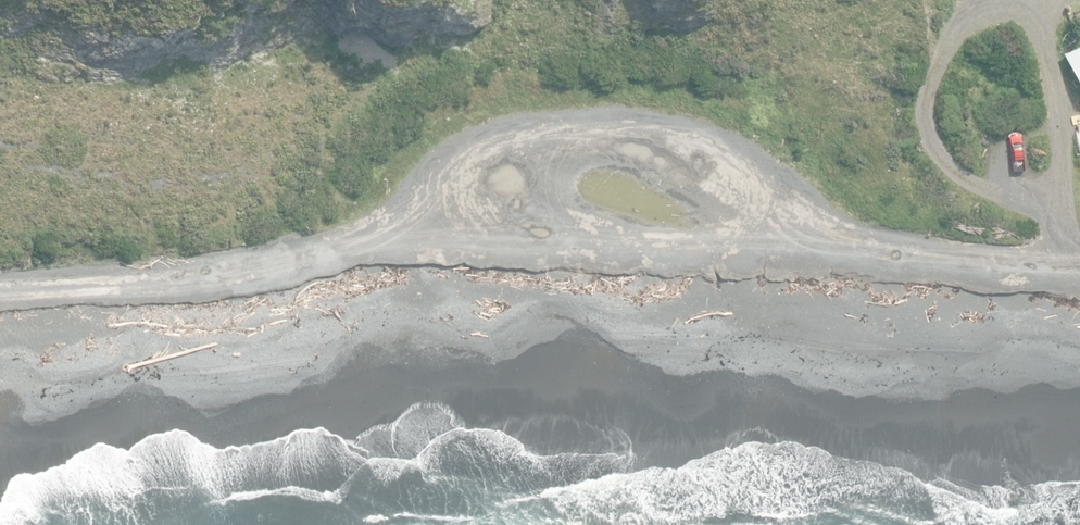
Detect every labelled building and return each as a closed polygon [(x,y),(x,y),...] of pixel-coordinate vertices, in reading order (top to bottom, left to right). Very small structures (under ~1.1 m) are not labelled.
[(1062,53),(1079,93),(1079,45),(1062,53)]
